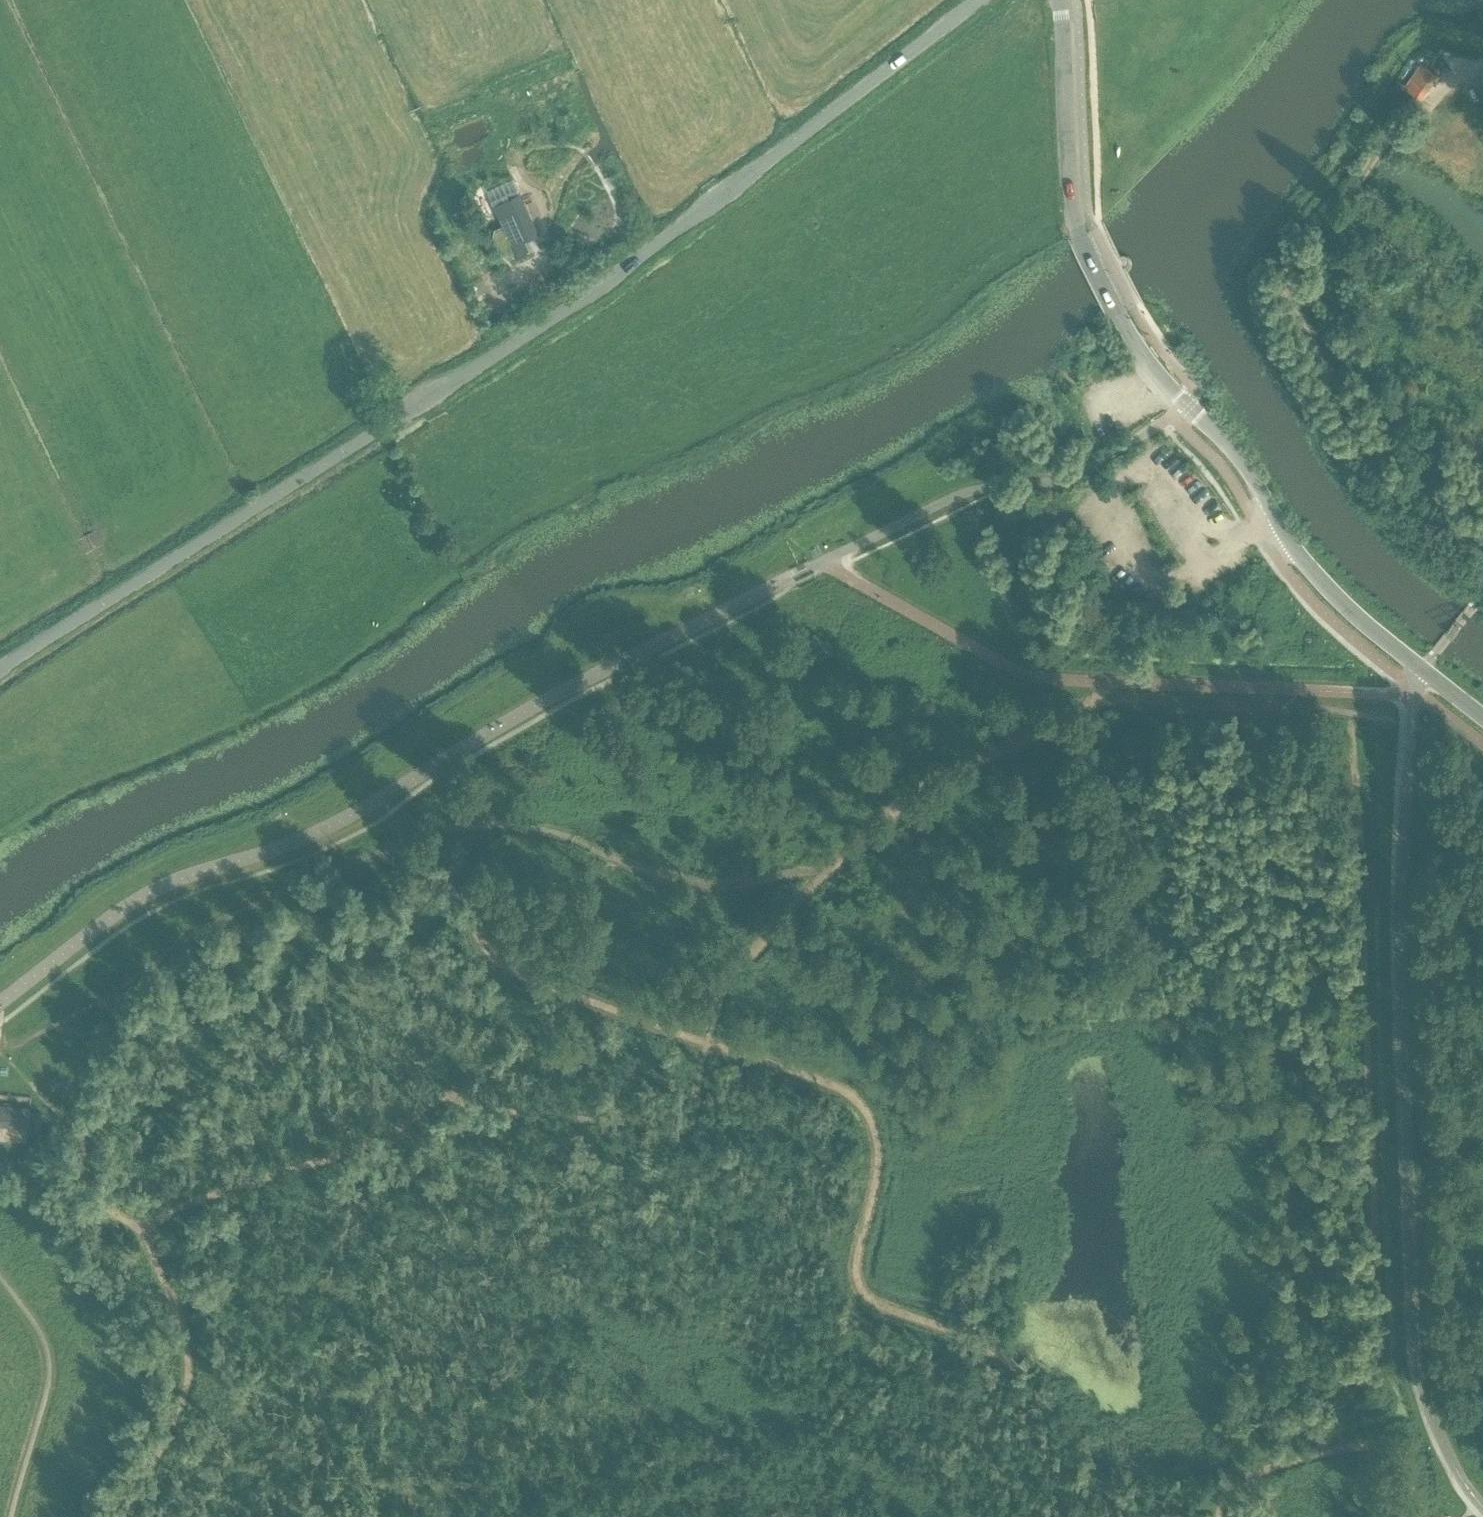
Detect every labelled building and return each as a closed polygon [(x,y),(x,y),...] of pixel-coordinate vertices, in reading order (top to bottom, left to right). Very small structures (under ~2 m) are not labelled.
[(1421,63),(1410,77),(1428,91),(1438,77),(1421,63)] [(512,179),(487,191),(494,206),(503,225),(496,228),(495,235),(502,250),(509,255),(516,252),(518,256),(530,250),(525,240),(538,234),(519,194),(512,179)] [(0,1101),(0,1126),(41,1130),(42,1111),(30,1110),(30,1104),(0,1101)] [(1030,1365),(1022,1358),(1017,1364),(1024,1371),(1030,1365)]
